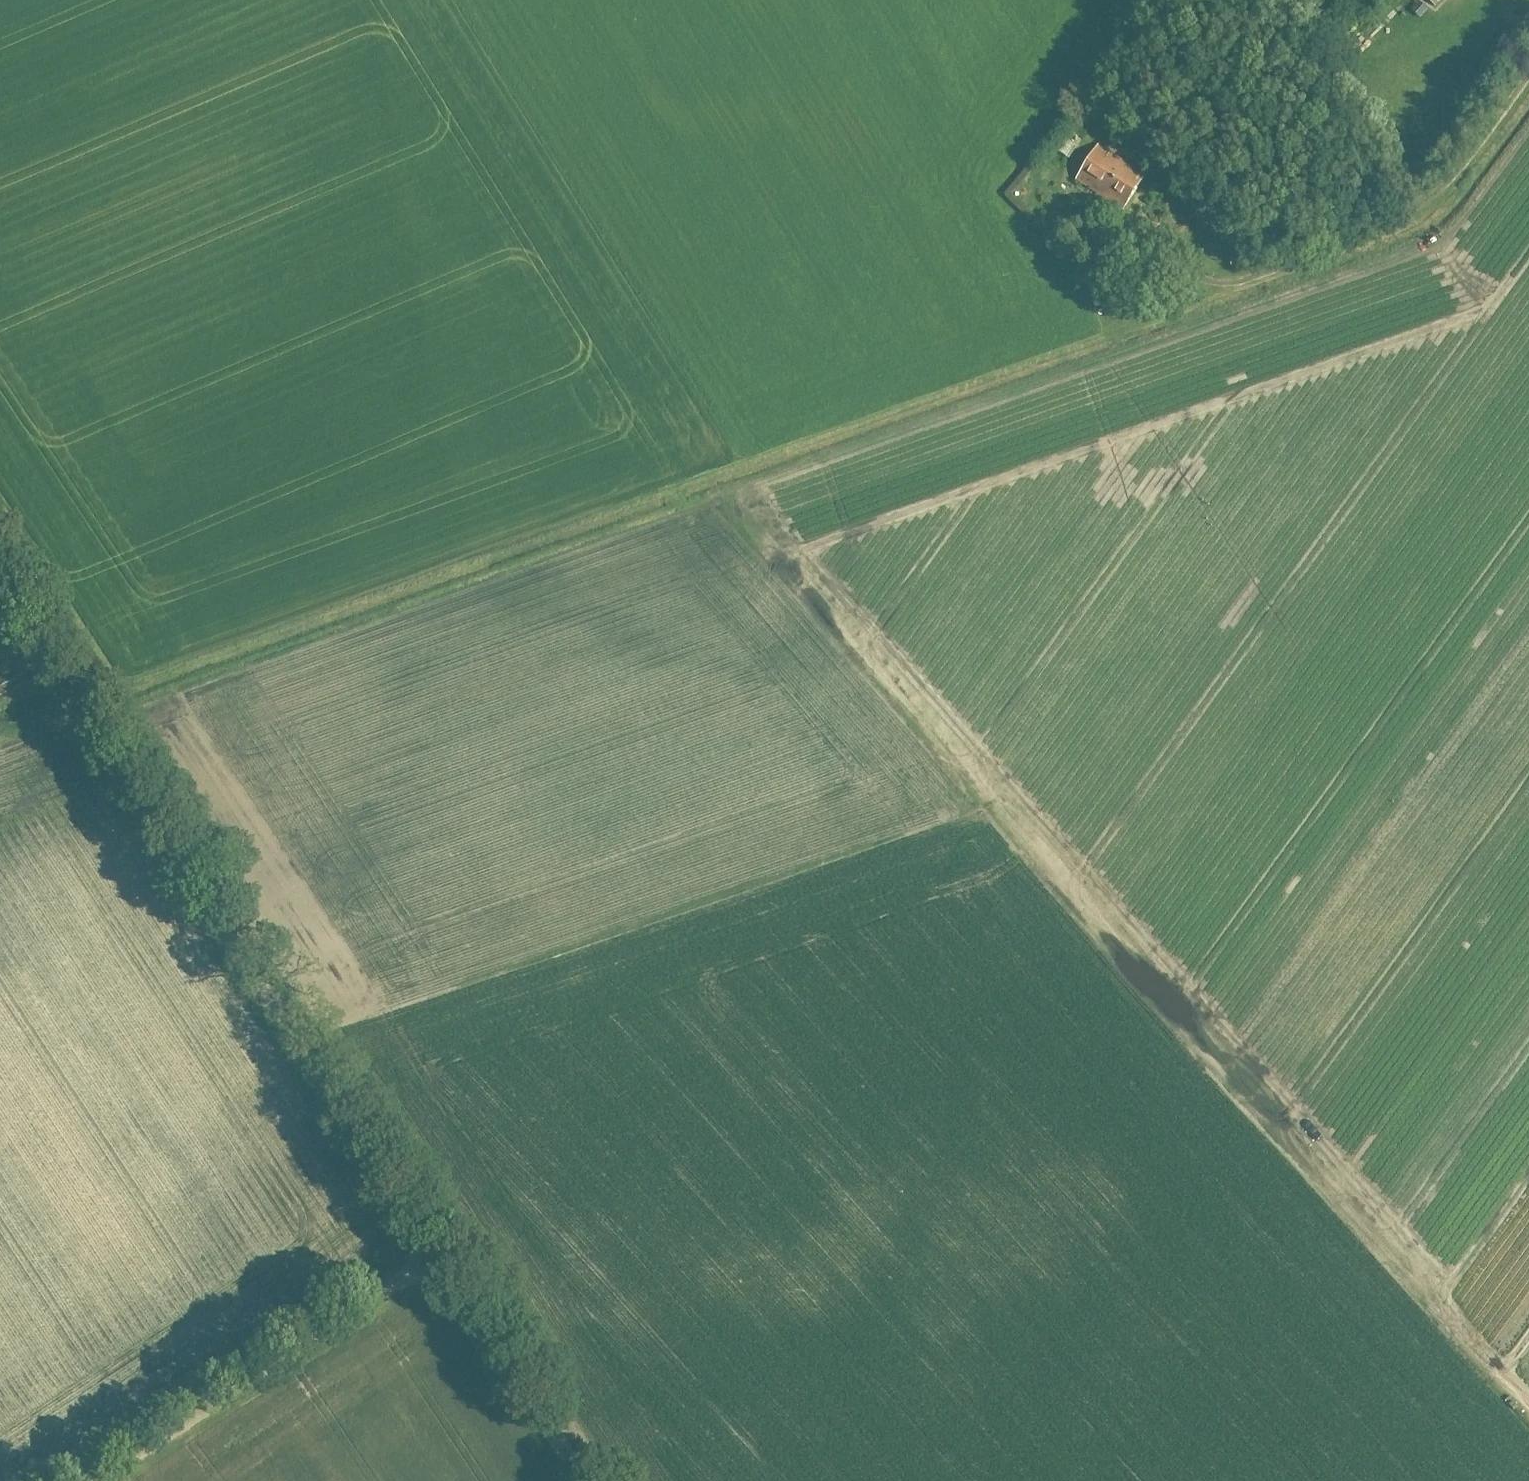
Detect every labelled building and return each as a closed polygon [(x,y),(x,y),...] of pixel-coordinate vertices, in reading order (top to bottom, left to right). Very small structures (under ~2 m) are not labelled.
[(1154,158),(1168,137),(1142,120),(1129,140),(1154,158)] [(1125,207),(1145,174),(1098,145),(1077,178),(1125,207)]
